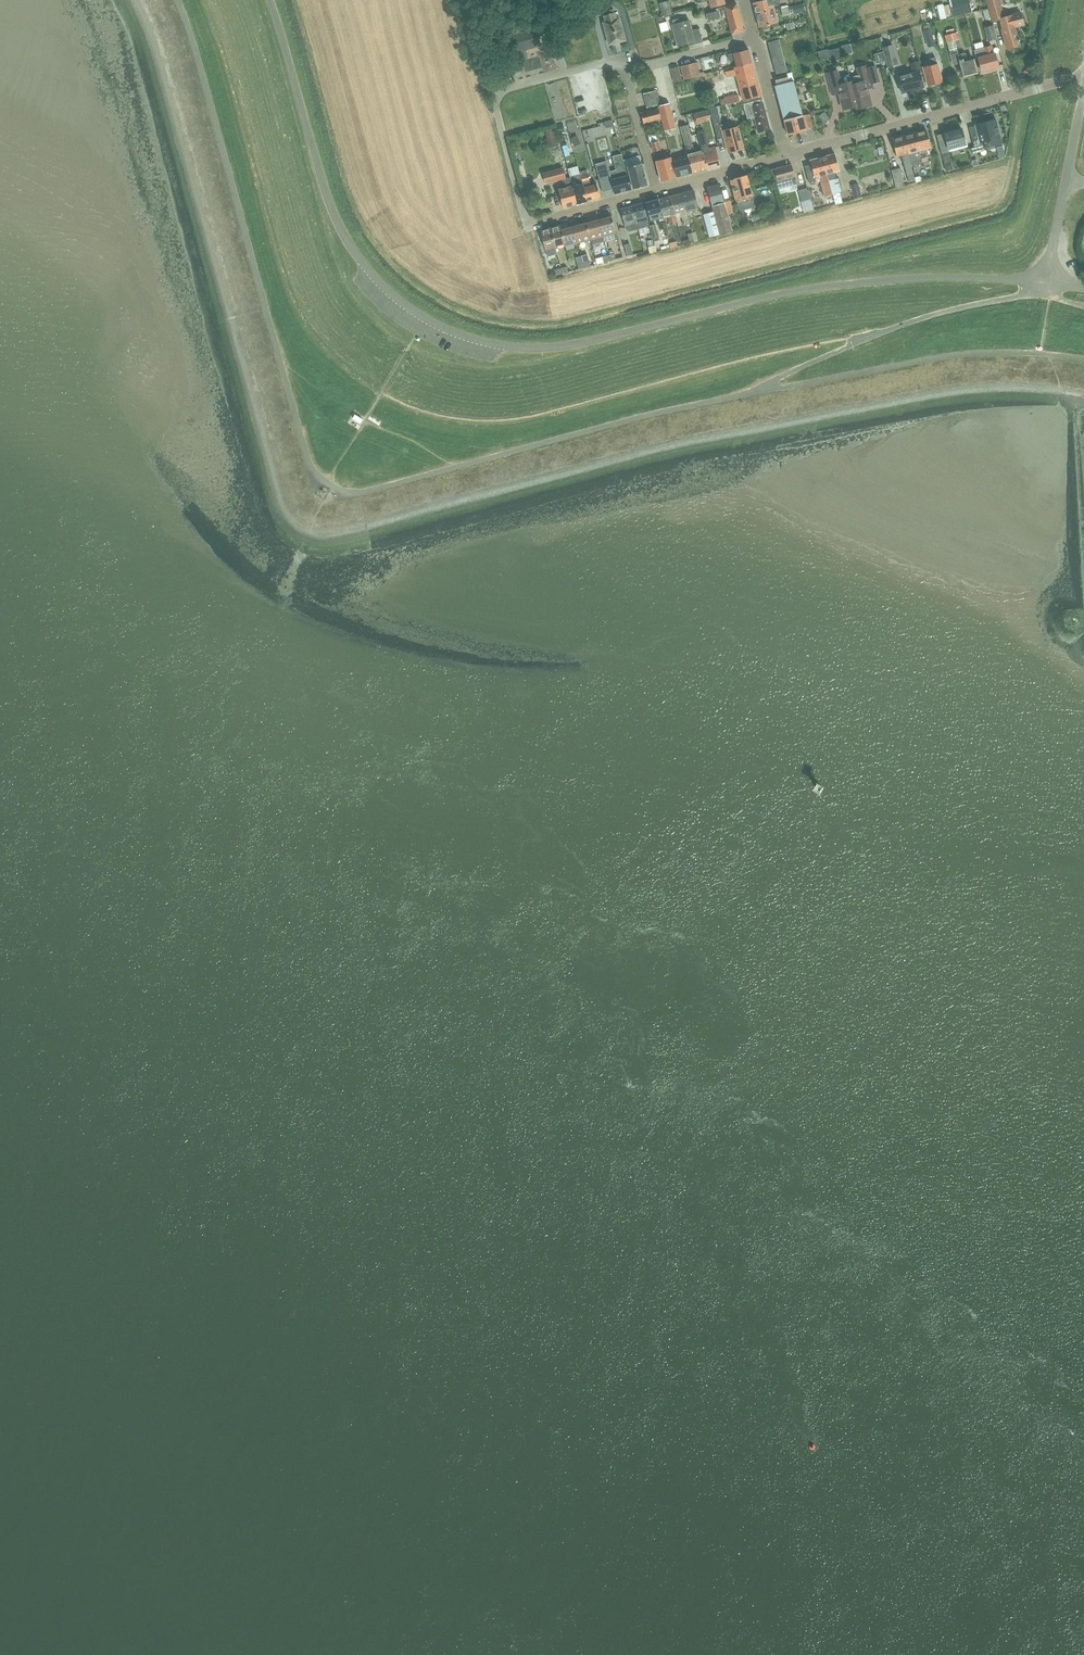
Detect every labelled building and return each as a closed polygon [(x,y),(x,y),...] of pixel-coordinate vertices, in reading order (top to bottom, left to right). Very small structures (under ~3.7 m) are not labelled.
[(663,15),(672,13),(669,0),(659,3),(663,15)] [(774,10),(773,5),(775,4),(774,0),(762,0),(753,2),(756,15),(774,10)] [(949,3),(952,16),(964,13),(963,12),(969,11),(968,9),(970,9),(968,1),(966,1),(966,0),(965,0),(960,1),(960,0),(949,3)] [(999,0),(987,0),(992,20),(1000,18),(1003,28),(1002,29),(1007,48),(1020,45),(1015,26),(1023,24),(1020,13),(1004,17),(999,0)] [(732,34),(744,31),(737,3),(725,7),(732,34)] [(793,13),(804,10),(802,3),(791,6),(793,13)] [(932,4),(934,18),(945,16),(943,3),(932,4)] [(781,8),(782,15),(790,13),(788,7),(781,8)] [(617,42),(626,40),(620,18),(617,19),(616,12),(615,12),(614,9),(610,10),(611,13),(604,15),(606,21),(604,22),(610,44),(617,42)] [(774,10),(756,15),(760,27),(778,22),(774,10)] [(708,21),(719,18),(717,11),(706,13),(708,21)] [(695,44),(703,42),(700,28),(692,30),(689,20),(681,22),(679,18),(672,20),(674,24),(672,25),(677,46),(694,41),(695,44)] [(531,21),(518,24),(520,29),(532,26),(531,21)] [(663,22),(654,23),(656,32),(664,31),(663,22)] [(793,23),(786,25),(788,31),(794,29),(793,23)] [(544,35),(550,33),(548,25),(542,27),(544,35)] [(993,25),(984,27),(988,41),(997,38),(993,25)] [(510,53),(541,45),(536,28),(505,36),(510,53)] [(930,28),(923,30),(928,46),(935,45),(930,28)] [(957,32),(955,33),(954,28),(946,30),(947,35),(945,35),(947,41),(949,41),(959,38),(957,32)] [(779,39),(768,42),(769,49),(780,46),(779,39)] [(851,43),(841,46),(843,55),(853,53),(851,43)] [(883,47),(884,51),(886,61),(888,66),(897,63),(892,44),(883,47)] [(991,45),(984,47),(974,50),(976,59),(978,58),(982,71),(985,70),(985,71),(990,70),(990,69),(999,66),(995,53),(993,53),(991,45)] [(780,46),(769,49),(771,55),(782,52),(780,46)] [(828,50),(831,60),(842,57),(840,47),(828,50)] [(737,66),(752,62),(748,49),(733,53),(728,54),(730,60),(735,59),(737,66)] [(957,50),(950,52),(953,66),(960,64),(963,76),(977,72),(974,57),(967,59),(965,52),(958,54),(957,50)] [(886,61),(884,51),(875,54),(877,62),(880,61),(880,62),(886,61)] [(782,52),(771,55),(773,61),(784,58),(782,52)] [(936,83),(942,82),(935,57),(929,59),(930,65),(923,67),(928,85),(929,85),(931,86),(935,85),(936,83)] [(784,58),(773,61),(774,68),(786,65),(784,58)] [(911,62),(913,72),(897,77),(901,93),(923,87),(919,71),(922,70),(919,60),(911,62)] [(681,66),(684,79),(699,75),(696,62),(681,66)] [(761,95),(757,81),(752,62),(737,66),(734,67),(735,69),(726,71),(727,77),(736,75),(743,100),(761,95)] [(786,65),(774,68),(776,74),(787,71),(786,65)] [(858,68),(859,74),(850,76),(849,74),(848,74),(857,107),(871,104),(865,84),(878,80),(875,66),(868,68),(867,65),(858,68)] [(678,66),(671,68),(674,82),(682,80),(678,66)] [(848,74),(838,77),(837,70),(827,73),(832,90),(838,88),(843,108),(856,105),(857,108),(857,107),(848,74)] [(776,83),(789,79),(787,73),(774,77),(776,83)] [(498,84),(505,82),(503,75),(496,77),(498,84)] [(784,120),(803,115),(794,80),(775,85),(784,120)] [(644,94),(645,100),(659,96),(657,90),(644,94)] [(726,104),(740,101),(738,94),(725,98),(726,104)] [(645,100),(647,107),(661,103),(659,96),(645,100)] [(760,100),(751,102),(744,104),(748,119),(754,117),(758,132),(770,129),(763,102),(761,103),(760,100)] [(669,103),(658,106),(661,115),(664,126),(665,131),(676,128),(674,123),(672,112),(669,103)] [(644,123),(661,118),(658,108),(641,112),(644,123)] [(716,108),(710,109),(711,116),(718,114),(716,108)] [(708,110),(692,114),(695,124),(711,120),(708,110)] [(814,115),(819,121),(825,117),(820,111),(814,115)] [(803,115),(784,120),(788,134),(806,129),(813,127),(809,114),(803,115)] [(610,119),(603,121),(605,127),(615,125),(613,119),(611,120),(610,119)] [(996,119),(975,124),(979,138),(972,140),(974,147),(971,148),(972,154),(978,152),(977,146),(981,145),(980,142),(989,140),(991,146),(1002,143),(996,119)] [(563,124),(556,126),(559,136),(566,134),(563,124)] [(714,126),(717,139),(724,138),(728,152),(744,148),(738,126),(722,130),(721,124),(714,126)] [(707,169),(702,150),(694,152),(693,145),(692,145),(687,125),(680,126),(688,154),(688,155),(693,173),(707,169)] [(557,136),(555,127),(545,129),(547,138),(545,138),(547,146),(549,145),(550,148),(559,145),(557,136)] [(941,153),(949,151),(949,149),(966,144),(961,128),(944,133),(936,135),(941,153)] [(919,150),(921,157),(922,162),(923,161),(924,166),(929,164),(926,155),(928,154),(926,148),(931,147),(927,129),(915,133),(920,150),(919,150)] [(698,133),(697,134),(702,150),(707,169),(720,165),(715,147),(708,149),(707,146),(709,145),(705,131),(698,133)] [(920,150),(915,133),(903,136),(910,160),(921,157),(919,150),(920,150)] [(914,174),(910,160),(903,136),(892,139),(897,156),(902,155),(907,176),(914,174)] [(653,151),(660,150),(658,141),(651,142),(653,151)] [(823,157),(833,194),(842,192),(838,178),(834,179),(832,172),(839,170),(835,154),(823,157)] [(688,155),(682,156),(672,159),(677,177),(693,173),(688,155)] [(677,177),(672,159),(671,157),(656,161),(661,181),(677,177)] [(816,181),(815,176),(822,175),(823,179),(821,181),(825,196),(833,194),(823,157),(810,160),(811,164),(805,166),(809,182),(816,181)] [(945,164),(944,164),(946,171),(953,169),(951,162),(945,164)] [(634,188),(647,185),(642,163),(628,166),(634,188)] [(563,167),(565,176),(575,173),(573,165),(563,167)] [(775,169),(772,170),(776,181),(778,189),(796,184),(791,165),(775,169)] [(609,172),(598,174),(603,192),(614,189),(615,193),(631,189),(626,167),(625,167),(609,172)] [(546,183),(562,179),(565,188),(558,190),(563,207),(577,204),(572,186),(570,177),(565,178),(563,168),(544,173),(546,183)] [(901,168),(891,170),(896,188),(905,185),(901,168)] [(583,183),(581,176),(580,174),(570,177),(572,186),(577,204),(587,201),(582,183),(583,183)] [(582,183),(587,201),(588,201),(588,200),(600,197),(597,183),(590,185),(589,180),(590,180),(588,174),(581,176),(583,183),(582,183)] [(914,174),(907,176),(909,182),(916,180),(914,174)] [(737,204),(753,200),(747,175),(734,179),(735,179),(731,180),(737,204)] [(862,196),(858,182),(851,184),(855,198),(862,196)] [(728,216),(727,210),(724,202),(719,184),(708,187),(713,205),(715,211),(721,234),(733,231),(728,216)] [(533,185),(524,187),(526,195),(526,197),(535,194),(533,185)] [(693,190),(681,193),(686,211),(698,208),(693,190)] [(690,224),(681,193),(670,196),(677,222),(678,222),(676,214),(681,213),(684,225),(690,224)] [(670,196),(658,199),(663,220),(666,219),(665,217),(669,216),(671,224),(677,222),(670,196)] [(663,220),(658,199),(646,202),(651,221),(660,219),(660,221),(663,220)] [(801,201),(804,212),(814,209),(811,199),(801,201)] [(730,201),(724,202),(727,210),(728,214),(733,213),(730,201)] [(633,206),(638,229),(648,226),(647,221),(649,220),(644,203),(633,206)] [(638,229),(633,206),(621,209),(626,227),(627,226),(629,231),(638,229)] [(791,208),(783,210),(785,216),(785,218),(793,216),(793,214),(791,208)] [(715,211),(704,214),(710,237),(721,234),(715,211)] [(612,216),(599,219),(603,236),(605,241),(618,238),(616,232),(612,216)] [(586,223),(591,239),(603,236),(599,219),(586,223)] [(586,223),(574,226),(578,243),(591,239),(586,223)] [(652,234),(654,238),(659,237),(656,224),(650,225),(650,226),(652,234)] [(551,228),(555,246),(564,243),(565,246),(566,246),(561,230),(560,225),(551,228)] [(561,230),(566,246),(578,243),(574,226),(561,230)] [(551,228),(541,231),(546,248),(548,257),(558,254),(555,246),(551,228)] [(695,241),(692,232),(686,234),(688,243),(695,241)] [(352,419),(360,424),(363,419),(354,415),(352,419)] [(353,420),(350,424),(358,430),(361,425),(353,420)]
